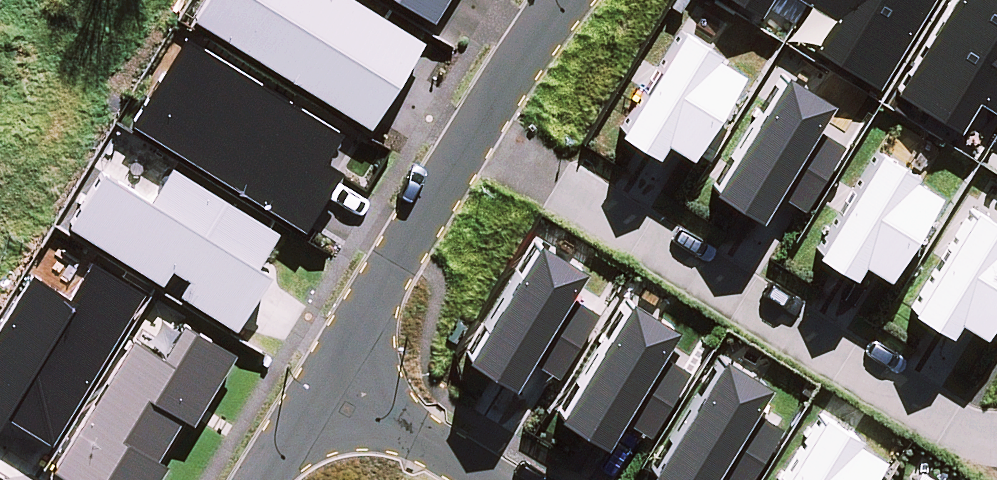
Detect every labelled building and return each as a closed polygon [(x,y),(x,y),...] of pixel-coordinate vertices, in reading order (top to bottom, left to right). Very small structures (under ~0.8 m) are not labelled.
[(350,0),(206,0),(193,21),(371,130),(424,45),(350,0)] [(434,24),(449,0),(396,0),(434,24)] [(760,22),(773,0),(724,0),(760,22)] [(834,21),(815,52),(878,90),(933,0),(800,0),(834,21)] [(895,96),(960,135),(978,105),(996,116),(996,0),(953,0),(895,96)] [(720,57),(681,33),(615,137),(655,162),(665,146),(689,161),(741,78),(717,63),(720,57)] [(341,135),(185,39),(131,126),(306,233),(343,174),(324,163),(341,135)] [(830,108),(783,79),(710,194),(758,225),(777,196),(803,214),(845,148),(817,130),(830,108)] [(915,179),(877,155),(813,259),(852,283),(861,267),(886,283),(938,198),(912,183),(915,179)] [(101,173),(68,229),(162,286),(172,271),(190,282),(181,296),(236,333),(271,277),(258,269),(279,235),(171,170),(150,203),(101,173)] [(973,212),(909,316),(946,339),(955,324),(981,340),(996,315),(996,227),(973,212)] [(535,244),(464,362),(513,392),(530,362),(559,379),(597,315),(570,299),(585,274),(535,244)] [(6,418),(51,446),(143,296),(92,265),(70,301),(29,276),(0,323),(0,429),(6,418)] [(677,333),(628,302),(555,421),(603,451),(622,421),(649,439),(689,374),(662,356),(677,333)] [(132,341),(52,472),(65,479),(160,479),(167,469),(157,463),(183,421),(192,427),(236,357),(181,325),(161,359),(132,341)] [(720,360),(648,476),(654,479),(714,479),(715,478),(718,479),(751,479),(782,431),(754,414),(770,390),(720,360)] [(821,417),(782,479),(872,479),(883,462),(856,445),(859,440),(821,417)]
